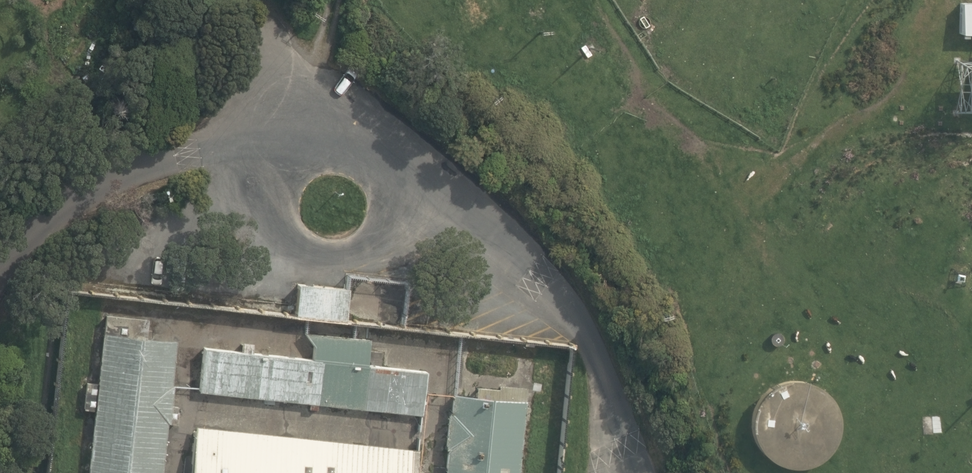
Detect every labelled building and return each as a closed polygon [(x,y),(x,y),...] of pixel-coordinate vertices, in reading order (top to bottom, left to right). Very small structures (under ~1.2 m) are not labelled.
[(971,34),(971,0),(961,0),(960,33),(971,34)] [(294,315),(345,319),(348,287),(298,282),(294,315)] [(146,336),(148,318),(106,314),(99,382),(86,381),(83,412),(95,414),(89,472),(161,472),(166,423),(177,424),(179,405),(172,404),(174,385),(172,385),(176,340),(146,336)] [(781,341),(782,338),(782,336),(781,333),(780,331),(777,330),(775,330),(772,330),(770,332),(769,334),(768,336),(768,339),(770,341),(772,343),(774,344),(777,343),(779,342),(781,341)] [(366,365),(369,338),(302,332),(313,345),(312,357),(202,346),(198,391),(420,413),(424,371),(366,365)] [(837,436),(838,428),(838,420),(837,413),(834,405),(831,399),(826,393),(820,388),(813,384),(806,381),(798,380),(790,380),(783,381),(775,384),(769,388),(763,393),(758,399),(754,405),(751,413),(750,420),(750,428),(751,436),(754,443),(758,450),(763,456),(769,461),(775,464),(783,467),(790,468),(798,468),(806,467),(813,464),(820,461),(826,456),(830,450),(834,443),(837,436)] [(525,399),(524,399),(526,387),(499,384),(499,388),(476,385),(475,395),(451,393),(449,412),(448,412),(444,449),(447,449),(445,472),(518,472),(525,399)] [(419,448),(195,426),(190,472),(416,472),(419,448)]
